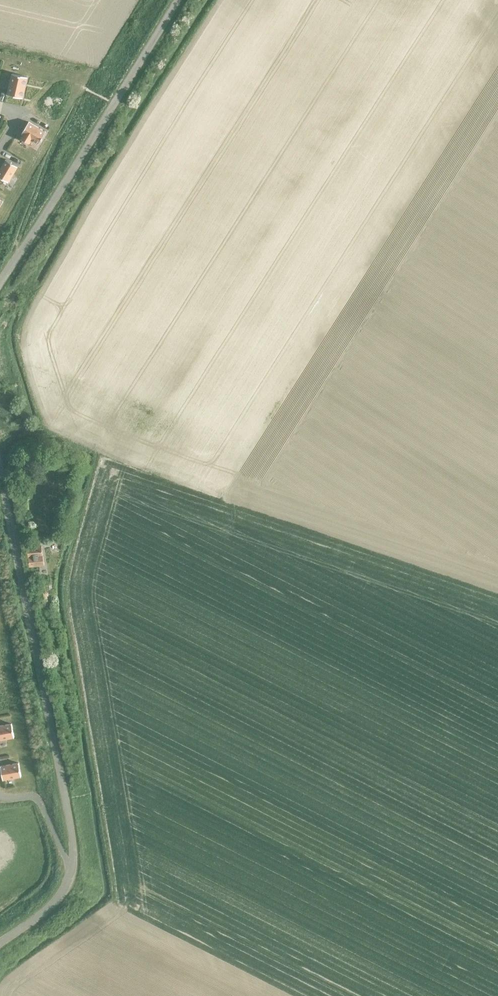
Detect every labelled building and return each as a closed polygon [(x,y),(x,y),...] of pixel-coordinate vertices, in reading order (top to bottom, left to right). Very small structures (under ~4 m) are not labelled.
[(22,98),(27,77),(12,74),(10,81),(7,95),(10,96),(22,98)] [(45,132),(28,122),(21,134),(22,135),(21,137),(30,143),(31,140),(38,144),(45,132)] [(6,159),(0,168),(0,169),(0,178),(8,183),(17,167),(6,159)] [(39,588),(41,601),(48,600),(45,587),(39,588)] [(12,723),(0,725),(0,739),(10,737),(14,737),(12,723)] [(21,776),(19,762),(0,765),(3,779),(10,778),(21,776)]
